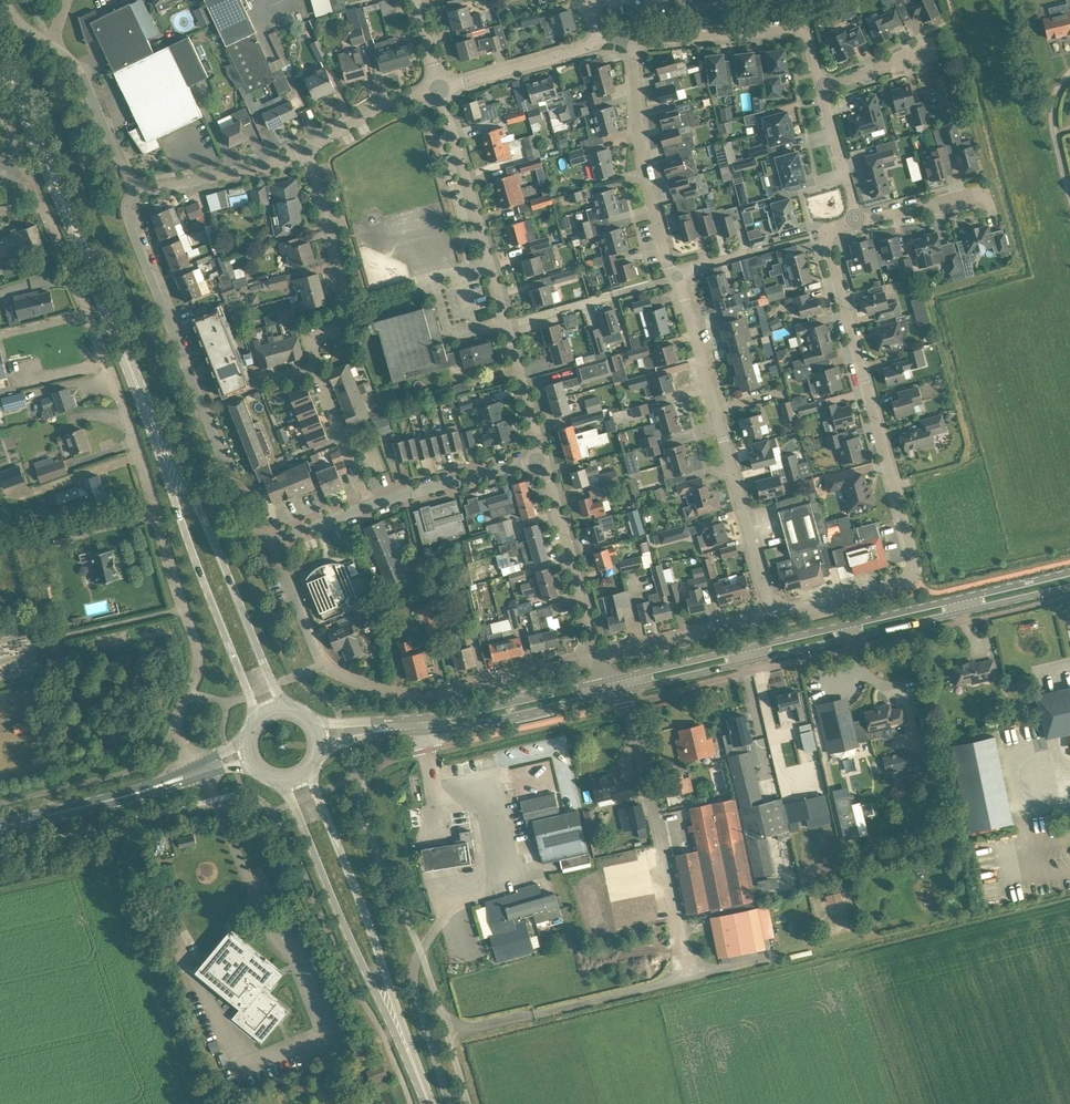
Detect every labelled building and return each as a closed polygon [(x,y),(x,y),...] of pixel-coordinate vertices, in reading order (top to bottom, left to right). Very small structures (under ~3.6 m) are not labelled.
[(132,5),(147,38),(158,33),(143,0),(142,0),(132,5)] [(255,33),(257,32),(242,0),(205,0),(227,46),(255,33)] [(335,13),(346,10),(344,3),(338,4),(337,0),(331,0),(335,13)] [(381,8),(395,5),(393,0),(384,0),(379,1),(379,3),(381,8)] [(717,0),(675,0),(678,11),(717,0)] [(908,9),(913,19),(921,16),(923,22),(927,20),(929,22),(935,19),(935,16),(939,14),(933,0),(922,0),(918,2),(917,0),(915,0),(906,4),(908,9)] [(1069,33),(1069,0),(1066,0),(1069,13),(1044,19),(1049,38),(1069,33)] [(837,7),(843,21),(856,15),(850,1),(837,7)] [(132,136),(145,155),(146,155),(145,154),(160,146),(157,138),(203,116),(199,106),(189,86),(209,76),(206,72),(202,64),(189,36),(154,53),(147,38),(132,5),(131,3),(99,18),(95,10),(80,17),(79,16),(85,38),(86,38),(85,37),(87,36),(90,42),(98,38),(140,126),(132,130),(135,136),(133,137),(132,136)] [(212,22),(205,5),(194,10),(199,22),(198,22),(200,27),(212,22)] [(364,7),(357,9),(366,41),(373,39),(369,26),(364,7)] [(469,25),(471,32),(485,28),(490,27),(489,22),(484,23),(481,13),(470,16),(468,7),(449,12),(454,29),(469,25)] [(505,7),(499,12),(504,19),(511,14),(505,7)] [(366,41),(357,9),(347,11),(353,30),(349,31),(353,45),(366,41)] [(874,42),(877,42),(877,43),(892,36),(889,29),(902,23),(896,9),(882,15),(883,17),(868,24),(874,35),(872,37),(874,42)] [(523,27),(541,22),(542,27),(554,24),(557,34),(576,28),(571,10),(547,16),(547,17),(541,19),(539,12),(520,17),(523,27)] [(473,38),(472,32),(462,35),(464,41),(458,43),(463,60),(478,56),(478,55),(493,51),(502,49),(508,48),(501,25),(494,26),(497,36),(490,38),(490,37),(479,40),(481,47),(476,48),(473,38)] [(853,47),(866,41),(859,26),(846,32),(846,31),(828,39),(838,61),(840,60),(843,61),(848,59),(848,56),(856,53),(853,47)] [(227,46),(245,85),(249,93),(250,92),(271,83),(268,77),(272,75),(273,78),(275,77),(273,72),(255,33),(227,46)] [(389,39),(392,50),(397,67),(403,65),(403,67),(410,65),(410,63),(411,63),(406,46),(398,48),(395,37),(389,39)] [(161,40),(154,44),(157,49),(164,46),(161,40)] [(311,44),(320,62),(328,57),(319,40),(311,44)] [(414,44),(407,46),(409,54),(416,52),(414,44)] [(342,63),(344,70),(347,81),(367,75),(360,49),(350,52),(350,54),(351,54),(353,59),(342,63)] [(397,67),(392,50),(378,54),(379,60),(383,71),(384,71),(384,73),(391,71),(391,69),(397,67)] [(763,72),(764,83),(766,99),(783,97),(780,75),(778,76),(777,73),(787,71),(785,50),(768,52),(770,71),(763,72)] [(751,85),(764,83),(763,72),(762,64),(755,65),(754,52),(736,54),(739,77),(751,75),(751,79),(750,79),(751,85)] [(733,87),(731,69),(725,70),(723,55),(719,55),(719,53),(711,54),(711,56),(707,56),(710,83),(716,82),(717,89),(733,87)] [(678,76),(689,73),(703,69),(702,64),(688,68),(685,60),(676,62),(674,55),(655,61),(658,73),(671,70),(673,77),(678,76)] [(590,57),(579,60),(580,65),(593,61),(593,59),(592,56),(592,57),(590,57)] [(208,61),(202,64),(206,72),(212,69),(208,61)] [(592,82),(592,83),(614,77),(610,63),(595,67),(593,61),(580,65),(583,75),(583,77),(592,74),(594,82),(592,82)] [(268,77),(271,83),(273,81),(280,96),(273,99),(284,122),(297,115),(286,90),(291,88),(292,91),(293,90),(282,67),(273,72),(275,77),(273,78),(272,75),(268,77)] [(307,82),(310,88),(315,98),(335,89),(325,67),(315,71),(318,77),(307,82)] [(924,91),(927,102),(928,105),(941,102),(941,104),(957,99),(950,74),(934,79),(937,89),(933,90),(933,89),(924,91)] [(678,76),(673,77),(666,79),(668,87),(657,90),(658,96),(657,97),(658,101),(660,101),(660,102),(679,97),(677,90),(682,88),(678,76)] [(553,77),(540,81),(546,100),(548,110),(549,111),(558,108),(562,121),(572,118),(571,118),(569,111),(568,105),(561,107),(553,77)] [(577,103),(578,108),(587,106),(589,105),(591,105),(602,102),(600,96),(615,92),(612,78),(614,77),(592,83),(584,85),(588,101),(585,101),(584,101),(577,103)] [(546,100),(540,81),(527,84),(531,98),(525,100),(527,108),(527,109),(529,118),(534,135),(541,133),(541,121),(543,120),(541,112),(548,110),(546,100)] [(249,93),(245,85),(239,88),(247,106),(257,101),(270,128),(284,122),(273,99),(262,104),(260,100),(255,102),(250,92),(249,93)] [(892,98),(894,99),(897,108),(910,105),(915,125),(929,121),(923,101),(915,103),(913,96),(910,85),(892,90),(892,92),(890,94),(892,98)] [(859,99),(863,115),(850,119),(853,128),(851,129),(853,138),(860,136),(860,133),(884,127),(878,105),(875,95),(859,99)] [(753,97),(755,111),(766,110),(765,96),(753,97)] [(468,120),(479,116),(481,116),(482,121),(499,116),(496,102),(487,105),(485,99),(477,101),(464,104),(468,120)] [(525,100),(518,102),(521,110),(524,109),(527,108),(525,100)] [(675,122),(677,128),(677,129),(679,128),(690,126),(700,123),(699,118),(693,119),(691,111),(694,110),(692,101),(675,106),(676,108),(659,112),(659,114),(658,115),(659,118),(661,119),(662,125),(675,122)] [(595,124),(617,118),(613,105),(593,111),(597,123),(595,124)] [(578,108),(569,111),(571,118),(576,117),(589,114),(587,106),(578,108)] [(218,121),(225,136),(230,147),(249,138),(243,125),(252,121),(246,108),(218,121)] [(527,118),(524,109),(521,110),(506,115),(509,124),(527,118)] [(729,110),(721,111),(722,120),(730,119),(729,110)] [(765,123),(767,131),(793,125),(791,117),(789,118),(787,111),(775,114),(774,111),(766,113),(765,110),(744,116),(746,124),(765,123)] [(617,118),(595,124),(598,137),(618,132),(615,119),(617,118)] [(729,122),(718,125),(720,131),(730,128),(729,122)] [(955,123),(941,127),(945,143),(953,141),(956,151),(955,151),(957,159),(959,159),(963,172),(978,168),(975,157),(972,146),(971,147),(969,140),(961,142),(955,123)] [(793,125),(767,131),(771,145),(794,139),(793,133),(795,132),(793,125)] [(482,133),(486,148),(508,142),(503,143),(501,137),(506,136),(504,127),(493,130),(482,133)] [(931,149),(931,151),(923,153),(931,181),(947,176),(944,164),(951,162),(948,152),(945,143),(941,127),(934,129),(939,147),(931,149)] [(677,129),(677,128),(660,133),(660,134),(659,135),(660,139),(662,139),(663,146),(677,142),(679,149),(695,145),(692,132),(681,135),(679,128),(677,129)] [(536,135),(524,138),(530,160),(542,157),(536,135)] [(566,138),(559,140),(562,149),(569,147),(566,138)] [(584,140),(586,147),(593,146),(591,138),(584,140)] [(894,140),(876,145),(878,153),(880,153),(882,162),(888,161),(895,159),(893,152),(898,151),(894,140)] [(509,141),(508,142),(486,148),(490,162),(501,159),(513,156),(509,141)] [(766,143),(749,148),(751,157),(755,156),(768,153),(766,143)] [(722,144),(715,146),(718,157),(725,155),(722,144)] [(612,166),(611,166),(609,159),(611,159),(608,148),(585,155),(583,148),(569,152),(573,165),(591,160),(596,179),(613,174),(613,173),(614,172),(612,166)] [(769,169),(771,174),(804,165),(801,156),(799,156),(798,152),(776,157),(776,158),(773,159),(775,166),(769,169)] [(751,157),(734,162),(736,169),(757,164),(755,156),(751,157)] [(663,162),(664,163),(663,164),(664,168),(665,168),(667,175),(679,171),(681,178),(699,173),(695,160),(684,163),(682,157),(663,162)] [(916,157),(907,159),(910,170),(919,167),(916,157)] [(520,164),(522,172),(543,166),(541,158),(520,164)] [(870,172),(864,173),(867,182),(868,181),(872,197),(890,192),(887,181),(887,178),(886,178),(883,168),(881,169),(879,163),(868,166),(870,172)] [(804,165),(771,174),(774,185),(770,186),(772,194),(789,190),(788,185),(805,181),(804,175),(806,174),(804,165)] [(740,171),(732,173),(734,183),(743,181),(740,171)] [(495,179),(499,194),(510,191),(521,188),(517,173),(495,179)] [(700,194),(697,185),(702,183),(700,173),(699,173),(681,178),(669,181),(669,183),(668,184),(669,188),(670,188),(672,194),(685,191),(687,198),(693,196),(700,194)] [(268,202),(275,201),(277,210),(279,209),(280,213),(270,215),(273,228),(291,225),(292,227),(302,225),(297,199),(300,199),(296,180),(272,185),(272,186),(266,188),(265,186),(252,188),(256,206),(269,203),(268,202)] [(510,191),(499,194),(503,209),(518,204),(521,213),(525,211),(532,210),(533,209),(554,203),(547,181),(540,183),(544,197),(525,203),(521,188),(510,191)] [(735,183),(741,205),(748,203),(742,181),(735,183)] [(733,186),(727,188),(729,196),(736,194),(733,186)] [(595,200),(597,207),(616,201),(613,188),(586,196),(588,202),(595,200)] [(584,199),(581,190),(569,194),(571,203),(584,199)] [(207,195),(211,210),(221,207),(217,192),(207,195)] [(687,198),(685,198),(689,212),(677,215),(684,241),(685,241),(686,242),(690,241),(690,239),(696,238),(693,225),(699,223),(700,223),(698,216),(697,211),(697,210),(693,196),(687,198)] [(774,209),(776,216),(797,210),(795,204),(793,205),(791,198),(764,206),(765,212),(774,209)] [(703,209),(697,211),(698,216),(700,223),(699,223),(703,236),(704,235),(705,236),(709,235),(709,234),(716,232),(712,219),(719,218),(719,217),(718,212),(716,205),(715,200),(707,202),(708,207),(703,208),(703,209)] [(748,203),(741,205),(743,213),(760,208),(758,200),(748,203)] [(197,217),(204,215),(203,212),(199,201),(192,204),(197,217)] [(577,224),(579,232),(592,229),(590,221),(593,220),(593,221),(620,214),(616,201),(597,207),(587,209),(589,220),(577,224)] [(160,202),(153,205),(157,213),(163,210),(160,202)] [(191,220),(197,217),(192,204),(186,207),(191,220)] [(724,210),(718,212),(719,217),(719,218),(724,237),(726,236),(727,237),(730,236),(731,235),(737,233),(733,221),(741,219),(737,206),(727,209),(724,209),(724,210)] [(152,215),(157,228),(173,221),(179,218),(174,207),(169,209),(168,208),(163,210),(157,213),(152,215)] [(203,212),(204,215),(206,219),(208,225),(214,223),(210,209),(203,212)] [(797,210),(776,216),(769,218),(773,233),(781,231),(780,229),(798,224),(796,217),(798,217),(797,210)] [(531,219),(519,222),(508,225),(514,246),(537,239),(531,219)] [(173,221),(157,228),(162,240),(178,233),(173,221)] [(19,255),(17,249),(25,247),(26,250),(33,248),(43,244),(36,225),(0,238),(0,262),(19,255)] [(962,233),(965,244),(966,249),(959,251),(966,277),(975,274),(969,252),(976,250),(976,251),(977,252),(977,253),(978,253),(979,253),(980,254),(981,254),(982,253),(983,253),(984,252),(984,251),(985,251),(985,250),(985,249),(985,248),(993,246),(995,253),(1001,251),(1002,255),(1009,253),(1003,229),(990,233),(988,226),(978,229),(978,227),(971,229),(972,231),(962,233)] [(596,241),(597,246),(626,238),(626,237),(624,238),(621,227),(600,233),(601,239),(596,241)] [(207,232),(210,242),(219,239),(216,229),(207,232)] [(592,229),(579,232),(581,239),(594,236),(592,229)] [(920,267),(947,260),(950,272),(962,269),(957,252),(943,256),(937,232),(925,235),(925,237),(914,240),(919,257),(917,258),(920,267)] [(750,239),(752,248),(769,243),(767,234),(750,239)] [(532,251),(533,251),(551,246),(548,236),(530,242),(532,251)] [(880,241),(883,249),(876,251),(880,265),(887,264),(886,260),(897,257),(902,274),(914,271),(909,253),(903,255),(897,236),(880,241)] [(299,237),(289,240),(280,243),(283,253),(290,251),(295,267),(314,261),(308,242),(301,244),(299,237)] [(581,244),(579,238),(573,240),(575,246),(581,244)] [(596,265),(605,262),(616,259),(615,253),(629,249),(626,238),(597,246),(605,244),(608,255),(595,258),(596,265)] [(164,246),(169,258),(186,252),(181,239),(174,242),(164,246)] [(852,242),(852,244),(850,244),(853,253),(851,254),(854,265),(863,262),(865,272),(881,267),(880,265),(876,251),(869,253),(866,240),(858,242),(857,241),(852,242)] [(197,261),(199,265),(217,258),(222,255),(220,249),(217,241),(211,243),(215,253),(197,261)] [(535,257),(534,258),(523,261),(527,276),(544,271),(555,268),(553,260),(556,259),(552,246),(547,247),(533,251),(535,257)] [(187,251),(190,257),(200,253),(198,247),(187,251)] [(186,252),(169,258),(174,271),(184,267),(190,264),(186,252)] [(782,273),(790,271),(809,266),(808,260),(807,260),(804,252),(778,259),(782,273)] [(764,254),(757,256),(760,266),(766,264),(764,254)] [(222,255),(217,258),(219,264),(222,271),(222,272),(228,270),(224,260),(222,255)] [(747,258),(752,275),(753,278),(755,278),(757,287),(758,287),(765,285),(761,273),(757,256),(747,258)] [(224,260),(228,270),(236,289),(248,285),(246,277),(237,279),(229,258),(224,260)] [(745,277),(746,280),(753,278),(752,275),(747,258),(740,260),(745,277)] [(616,259),(605,262),(608,275),(617,272),(619,281),(637,276),(633,262),(619,266),(617,259),(616,259)] [(579,261),(572,263),(574,269),(581,267),(579,261)] [(178,275),(196,269),(194,264),(177,270),(178,275)] [(809,266),(790,271),(794,286),(812,281),(810,272),(811,272),(809,266)] [(554,274),(557,283),(575,278),(573,269),(554,274)] [(176,277),(181,289),(198,282),(193,270),(186,273),(176,277)] [(228,270),(222,272),(223,274),(219,276),(222,283),(219,284),(220,287),(223,286),(224,288),(221,290),(224,296),(237,291),(236,289),(228,270)] [(710,281),(712,287),(728,283),(725,271),(705,276),(707,282),(710,281)] [(296,295),(297,295),(322,288),(318,274),(307,276),(294,280),(298,295),(296,295)] [(269,280),(271,288),(288,284),(286,275),(269,280)] [(198,282),(181,289),(186,302),(196,298),(203,295),(198,282)] [(532,289),(536,305),(553,300),(555,302),(559,300),(560,298),(558,290),(556,291),(554,283),(532,289)] [(710,294),(711,299),(735,293),(733,287),(729,288),(728,283),(712,287),(714,293),(710,294)] [(766,288),(770,302),(785,297),(781,283),(766,288)] [(322,288),(297,295),(298,303),(300,302),(302,310),(326,303),(322,288)] [(15,297),(20,318),(54,309),(50,291),(34,295),(33,292),(15,297)] [(884,291),(875,294),(864,297),(868,314),(875,312),(877,320),(901,313),(898,302),(888,305),(884,291)] [(735,293),(711,299),(713,305),(716,304),(718,310),(742,303),(739,292),(735,293)] [(808,293),(797,296),(785,299),(787,306),(798,303),(802,317),(822,311),(818,297),(807,300),(805,294),(808,293)] [(633,303),(635,311),(636,312),(644,309),(651,336),(669,331),(666,320),(668,319),(665,307),(652,310),(651,307),(652,307),(650,298),(633,303)] [(921,298),(911,301),(914,313),(926,310),(923,298),(921,298)] [(767,299),(759,301),(758,299),(745,303),(747,310),(760,306),(768,304),(767,299)] [(195,325),(198,334),(228,322),(221,305),(210,309),(211,312),(193,319),(195,325)] [(450,366),(446,354),(435,312),(436,312),(437,311),(437,310),(438,309),(438,308),(437,307),(437,306),(436,306),(435,305),(434,305),(433,305),(404,313),(403,311),(398,312),(398,315),(371,322),(371,323),(370,323),(369,324),(369,325),(368,326),(368,327),(368,328),(369,329),(369,330),(370,331),(371,332),(373,332),(380,331),(394,381),(450,366)] [(602,327),(589,330),(595,352),(606,349),(604,342),(607,341),(606,335),(622,331),(615,308),(598,313),(602,327)] [(295,309),(284,312),(272,315),(274,324),(297,318),(295,309)] [(926,310),(914,313),(918,326),(928,323),(930,323),(929,321),(926,310)] [(737,312),(724,316),(725,322),(734,319),(739,318),(737,312)] [(896,317),(897,321),(875,327),(879,339),(876,340),(879,351),(892,347),(891,344),(904,341),(903,340),(907,336),(909,332),(909,326),(905,315),(896,317)] [(722,330),(723,335),(743,330),(740,318),(739,318),(734,319),(725,322),(724,322),(725,329),(722,330)] [(778,318),(768,324),(772,330),(782,325),(778,318)] [(579,325),(579,323),(578,319),(565,322),(567,329),(579,325)] [(799,345),(831,337),(829,329),(827,330),(825,323),(815,326),(813,319),(795,324),(798,336),(797,336),(799,345)] [(203,345),(204,349),(234,337),(228,322),(198,334),(203,345)] [(768,323),(761,325),(763,333),(770,331),(768,323)] [(543,329),(547,343),(550,343),(556,364),(573,359),(568,339),(563,340),(558,324),(543,329)] [(293,337),(284,340),(290,361),(304,357),(296,329),(291,330),(293,337)] [(728,339),(730,345),(746,341),(743,330),(723,335),(725,340),(728,339)] [(268,337),(270,343),(276,365),(276,364),(289,360),(289,361),(290,361),(284,340),(275,342),(273,335),(268,337)] [(234,337),(204,349),(224,397),(251,387),(248,379),(250,378),(245,365),(254,362),(251,351),(241,354),(234,337)] [(831,337),(799,345),(803,353),(806,365),(816,362),(824,360),(822,353),(833,350),(831,343),(833,343),(831,337)] [(276,365),(270,343),(261,346),(260,339),(254,340),(259,358),(262,369),(276,365)] [(490,341),(446,354),(450,366),(464,362),(465,368),(495,359),(490,341)] [(728,352),(730,358),(749,352),(746,341),(730,345),(732,351),(728,352)] [(675,344),(655,349),(649,351),(647,346),(628,351),(630,360),(642,356),(645,366),(648,368),(666,363),(676,360),(674,350),(676,350),(675,344)] [(771,346),(764,348),(766,357),(773,355),(771,346)] [(886,382),(887,382),(888,384),(906,379),(903,369),(911,366),(911,368),(925,364),(921,348),(907,352),(909,360),(901,362),(891,364),(892,366),(883,368),(885,376),(884,377),(886,382)] [(735,362),(736,368),(752,363),(749,352),(730,358),(731,363),(735,362)] [(617,354),(597,360),(602,377),(613,374),(612,371),(621,369),(617,354)] [(547,385),(551,401),(566,396),(564,389),(582,384),(581,383),(602,377),(597,360),(576,365),(579,376),(562,381),(547,385)] [(328,371),(333,385),(354,377),(351,368),(357,366),(357,365),(355,361),(328,371)] [(816,362),(806,365),(797,367),(793,369),(796,378),(797,380),(798,381),(799,381),(805,379),(816,376),(820,393),(842,387),(838,374),(840,373),(838,366),(819,372),(816,362)] [(734,375),(736,380),(756,375),(752,363),(736,368),(738,374),(734,375)] [(669,374),(659,377),(650,379),(647,380),(645,374),(628,379),(631,390),(649,385),(648,384),(651,383),(655,395),(663,393),(674,390),(669,374)] [(756,375),(736,380),(737,386),(741,385),(743,391),(759,386),(756,375)] [(334,385),(339,398),(371,385),(369,381),(357,386),(354,377),(333,385),(333,386),(334,385)] [(454,386),(456,393),(470,388),(468,382),(454,386)] [(343,411),(344,412),(364,403),(361,395),(373,390),(371,385),(339,398),(344,411),(343,411)] [(291,398),(295,408),(313,400),(307,387),(283,396),(285,401),(291,398)] [(918,387),(914,388),(904,391),(906,398),(892,402),(897,417),(907,414),(916,412),(914,405),(922,402),(918,387)] [(68,388),(57,391),(53,393),(54,396),(41,400),(44,409),(51,407),(53,414),(53,413),(54,415),(66,412),(65,410),(77,405),(74,397),(71,398),(68,388)] [(2,398),(5,411),(27,406),(24,393),(2,398)] [(566,396),(551,401),(555,416),(570,412),(579,409),(577,402),(568,404),(566,396)] [(603,410),(599,396),(585,400),(589,414),(592,413),(603,410)] [(792,401),(790,401),(782,404),(786,421),(795,418),(792,408),(797,407),(800,415),(817,411),(815,402),(808,404),(806,397),(803,397),(801,396),(793,398),(792,401)] [(256,471),(260,481),(274,476),(269,463),(270,463),(267,455),(272,453),(263,430),(262,430),(259,421),(254,423),(248,409),(244,398),(229,404),(255,469),(256,471)] [(459,403),(462,410),(473,407),(471,399),(459,403)] [(292,419),(294,423),(318,414),(313,400),(295,408),(298,417),(292,419)] [(478,408),(483,427),(509,419),(504,420),(499,402),(478,408)] [(372,416),(374,421),(388,418),(384,409),(375,412),(374,410),(368,412),(364,403),(344,412),(349,425),(372,416)] [(631,408),(633,415),(634,417),(650,413),(647,403),(631,408)] [(653,408),(657,422),(678,416),(676,417),(672,403),(653,408)] [(855,422),(854,420),(855,418),(854,413),(852,412),(850,405),(838,409),(836,403),(825,406),(823,407),(827,420),(834,418),(836,427),(855,422)] [(603,410),(592,413),(594,419),(605,416),(603,410)] [(763,413),(750,417),(740,420),(745,439),(762,434),(760,425),(766,423),(763,413)] [(302,425),(305,434),(323,427),(318,414),(294,423),(295,427),(302,425)] [(901,434),(902,435),(900,435),(902,442),(904,442),(906,450),(921,446),(921,447),(932,444),(934,443),(932,434),(946,430),(942,415),(931,418),(920,421),(922,428),(901,434)] [(678,416),(657,422),(657,423),(652,424),(654,431),(661,429),(663,436),(682,430),(678,416)] [(388,418),(374,421),(378,435),(391,431),(388,418)] [(614,418),(605,421),(608,432),(617,430),(614,418)] [(509,419),(483,427),(491,425),(493,433),(483,436),(486,445),(492,443),(492,444),(494,444),(494,445),(495,446),(500,444),(501,443),(500,442),(514,438),(509,419)] [(457,425),(446,427),(452,451),(463,448),(458,430),(457,425)] [(559,429),(563,445),(577,441),(585,439),(590,437),(607,433),(605,426),(576,435),(573,425),(559,429)] [(323,427),(305,434),(309,443),(303,446),(304,450),(318,445),(329,440),(323,427)] [(435,430),(437,435),(441,454),(452,451),(446,427),(435,430)] [(82,429),(71,432),(66,434),(66,435),(57,438),(59,444),(68,441),(73,454),(89,448),(82,429)] [(463,432),(466,447),(475,445),(471,430),(463,432)] [(285,431),(277,434),(281,443),(289,440),(285,431)] [(609,440),(607,433),(590,437),(592,444),(609,440)] [(862,449),(861,444),(858,436),(841,441),(839,433),(826,436),(829,449),(838,446),(842,463),(851,461),(862,458),(860,450),(862,449)] [(437,435),(426,438),(431,456),(441,454),(437,435)] [(642,449),(646,447),(658,444),(656,435),(640,439),(642,449)] [(415,437),(404,440),(409,459),(419,456),(420,459),(415,437)] [(415,437),(420,459),(431,456),(426,438),(416,440),(415,437)] [(775,437),(763,441),(752,443),(754,451),(749,452),(753,468),(777,462),(773,447),(777,446),(775,437)] [(577,441),(563,445),(568,461),(589,455),(585,439),(577,441)] [(409,459),(404,440),(394,443),(398,461),(409,459)] [(621,443),(614,445),(616,453),(623,451),(621,443)] [(658,444),(646,447),(649,456),(661,453),(658,444)] [(660,457),(662,465),(668,463),(689,457),(687,457),(684,444),(665,449),(666,456),(660,457)] [(335,465),(317,472),(322,484),(326,494),(344,487),(339,475),(348,472),(340,451),(331,454),(335,465)] [(782,458),(785,467),(808,461),(805,453),(797,455),(796,454),(782,458)] [(668,463),(662,465),(665,479),(666,486),(674,484),(672,477),(693,471),(689,457),(668,463)] [(274,476),(260,481),(260,482),(265,480),(274,503),(322,484),(317,472),(312,461),(274,476)] [(808,461),(785,467),(789,481),(811,474),(808,461)] [(54,463),(37,469),(41,482),(58,476),(54,463)] [(585,468),(582,469),(572,472),(576,487),(587,484),(589,483),(587,476),(598,472),(596,465),(585,469),(585,468)] [(0,473),(0,477),(4,488),(25,481),(20,466),(0,473)] [(599,475),(602,486),(620,481),(616,470),(599,475)] [(844,471),(834,474),(826,476),(830,491),(847,486),(851,499),(844,500),(848,512),(855,510),(855,507),(863,505),(864,508),(866,507),(875,504),(869,484),(866,484),(863,474),(844,479),(842,473),(845,472),(844,471)] [(78,487),(59,494),(56,495),(61,511),(84,503),(83,502),(88,501),(89,504),(106,498),(98,475),(81,481),(83,486),(78,488),(78,487)] [(779,475),(767,479),(757,481),(761,499),(784,493),(779,475)] [(683,508),(686,521),(698,518),(698,514),(709,511),(719,509),(716,495),(714,496),(713,491),(709,492),(708,487),(707,486),(706,486),(704,486),(702,478),(678,485),(680,493),(687,491),(690,504),(689,505),(690,506),(683,508)] [(506,493),(487,499),(490,510),(492,509),(495,508),(531,498),(526,480),(514,484),(513,482),(503,485),(506,493)] [(591,497),(590,497),(580,500),(584,515),(595,512),(596,516),(606,513),(602,501),(607,499),(603,486),(602,486),(589,490),(591,497)] [(662,487),(654,490),(658,499),(666,496),(662,487)] [(776,502),(792,558),(793,563),(802,560),(805,569),(798,571),(802,588),(825,582),(823,576),(827,575),(830,572),(829,568),(837,566),(829,535),(825,521),(816,491),(776,502)] [(465,504),(468,515),(482,512),(478,496),(468,499),(469,503),(465,504)] [(531,498),(495,508),(492,509),(490,510),(492,518),(521,510),(523,519),(525,518),(536,515),(531,498)] [(418,524),(423,544),(465,533),(461,518),(463,518),(462,514),(460,514),(456,500),(457,500),(457,499),(451,501),(429,507),(429,508),(430,509),(423,511),(423,510),(423,509),(414,511),(414,512),(415,515),(418,524)] [(637,509),(627,512),(629,521),(640,518),(637,509)] [(600,524),(598,524),(588,527),(592,542),(605,539),(603,531),(616,527),(612,514),(599,518),(600,524)] [(715,516),(704,519),(696,521),(700,535),(705,533),(709,545),(728,540),(723,522),(717,524),(715,516)] [(838,518),(825,521),(829,535),(842,532),(838,518)] [(510,519),(488,525),(490,533),(490,534),(494,533),(494,532),(512,527),(510,519)] [(369,539),(371,542),(388,535),(382,521),(365,528),(368,536),(369,536),(371,539),(369,539)] [(847,551),(847,555),(850,566),(852,565),(854,574),(876,568),(888,565),(880,535),(879,536),(875,522),(857,528),(860,540),(852,542),(854,549),(847,551)] [(501,553),(509,551),(517,548),(531,544),(543,541),(538,524),(526,527),(529,540),(519,543),(518,540),(515,541),(514,534),(512,527),(494,532),(494,533),(496,539),(501,538),(503,545),(499,546),(501,553)] [(658,532),(661,544),(690,537),(687,525),(658,532)] [(53,535),(55,544),(73,540),(71,531),(53,535)] [(375,554),(376,556),(394,549),(388,535),(371,542),(374,550),(375,550),(376,553),(375,554)] [(463,541),(473,585),(476,584),(514,572),(521,570),(518,560),(511,562),(508,552),(496,555),(497,561),(494,562),(492,555),(474,561),(469,539),(463,541)] [(543,541),(531,544),(536,562),(548,558),(543,541)] [(736,545),(725,548),(721,549),(723,558),(727,557),(738,554),(736,545)] [(608,549),(606,550),(595,553),(600,569),(612,566),(610,556),(617,554),(615,547),(608,550),(608,549)] [(517,548),(509,551),(510,557),(519,554),(517,548)] [(112,549),(91,554),(91,551),(79,554),(81,562),(92,560),(98,582),(97,583),(107,581),(107,582),(111,581),(110,580),(119,578),(119,577),(118,577),(112,550),(113,550),(112,549)] [(381,568),(382,570),(400,563),(394,549),(376,556),(380,564),(381,564),(382,567),(381,568)] [(700,555),(702,560),(707,578),(716,576),(710,558),(709,553),(700,555)] [(653,564),(651,554),(619,561),(622,572),(653,564)] [(793,563),(792,558),(776,562),(784,590),(801,585),(802,588),(798,571),(805,569),(802,560),(793,563)] [(419,559),(411,561),(413,572),(421,570),(419,559)] [(359,602),(343,564),(341,563),(338,563),(335,563),(331,563),(328,563),(324,564),(321,566),(318,567),(315,569),(313,571),(310,574),(308,576),(307,579),(320,613),(321,612),(325,620),(345,612),(341,602),(346,600),(349,606),(359,602)] [(354,563),(348,566),(352,576),(358,573),(354,563)] [(400,563),(382,570),(385,578),(387,578),(388,581),(387,582),(388,585),(406,578),(400,563)] [(658,594),(652,595),(657,620),(672,616),(669,603),(667,596),(670,595),(668,585),(662,563),(650,566),(658,594)] [(536,571),(540,585),(555,581),(550,567),(536,571)] [(523,570),(508,574),(511,583),(526,579),(523,570)] [(739,582),(731,584),(736,600),(751,596),(745,575),(738,577),(739,582)] [(688,580),(691,590),(693,597),(687,599),(688,601),(690,612),(706,608),(703,598),(703,595),(702,595),(701,588),(708,586),(705,576),(688,580)] [(531,588),(522,590),(524,596),(529,595),(530,597),(542,593),(544,600),(548,599),(559,596),(555,581),(540,585),(531,588)] [(736,600),(731,584),(723,586),(722,581),(715,583),(718,594),(721,604),(736,600)] [(529,582),(520,584),(521,585),(522,590),(531,588),(529,582)] [(676,582),(668,585),(670,595),(672,603),(681,601),(676,582)] [(606,608),(608,617),(614,616),(613,609),(622,606),(631,604),(628,591),(607,596),(610,607),(606,608)] [(365,594),(358,597),(359,602),(362,610),(370,607),(365,594)] [(657,620),(652,595),(649,596),(650,600),(638,604),(643,623),(653,621),(652,620),(656,619),(657,620)] [(512,600),(509,605),(510,609),(518,607),(518,605),(516,599),(512,600)] [(518,605),(518,607),(520,614),(530,611),(529,611),(533,610),(531,602),(518,605)] [(419,620),(425,619),(428,637),(437,635),(431,606),(417,608),(419,620)] [(553,619),(552,616),(553,615),(550,606),(537,609),(543,632),(546,648),(560,645),(557,629),(556,628),(560,627),(558,618),(553,619)] [(614,616),(608,617),(611,630),(613,630),(614,631),(618,630),(619,629),(627,627),(623,613),(622,606),(613,609),(614,616)] [(513,629),(503,631),(505,640),(509,656),(524,653),(520,637),(518,629),(523,628),(520,614),(518,607),(510,609),(508,610),(513,629)] [(537,609),(533,610),(529,611),(530,611),(536,634),(529,636),(533,651),(546,648),(543,632),(537,609)] [(350,622),(338,627),(328,631),(336,650),(343,648),(347,659),(363,652),(358,642),(350,622)] [(486,623),(478,625),(481,637),(488,636),(493,660),(509,656),(505,640),(503,631),(493,634),(491,623),(486,624),(486,623)] [(1032,635),(1032,633),(1026,635),(1026,636),(1015,639),(1018,647),(1015,648),(1016,655),(1019,655),(1020,657),(1026,656),(1027,660),(1043,656),(1042,652),(1048,650),(1053,648),(1056,663),(1069,660),(1069,658),(1066,639),(1052,643),(1046,645),(1043,632),(1032,635)] [(464,648),(451,651),(454,662),(457,662),(458,668),(476,664),(473,653),(469,635),(461,637),(464,648)] [(399,643),(403,656),(405,667),(407,666),(410,680),(428,676),(426,667),(435,665),(431,649),(415,653),(412,640),(399,643)] [(950,668),(953,679),(954,685),(971,681),(972,684),(996,678),(992,661),(974,665),(974,662),(950,668)] [(1037,695),(1047,739),(1069,733),(1069,688),(1037,695)] [(776,697),(777,704),(779,703),(781,711),(794,708),(797,721),(805,719),(798,691),(776,697)] [(827,743),(870,733),(866,719),(852,722),(849,710),(848,707),(846,704),(844,702),(841,701),(838,701),(835,701),(817,705),(827,743)] [(865,713),(866,718),(866,719),(870,733),(871,738),(883,736),(882,730),(883,730),(882,729),(906,723),(902,708),(891,711),(890,704),(879,707),(880,709),(865,713)] [(817,707),(810,708),(813,718),(819,717),(817,707)] [(1000,716),(1002,725),(1016,721),(1014,713),(1000,716)] [(728,757),(741,808),(738,808),(755,877),(774,873),(765,836),(777,834),(779,841),(791,837),(783,798),(763,803),(750,751),(743,753),(741,744),(752,741),(748,728),(750,727),(749,722),(747,722),(745,715),(728,720),(731,734),(722,736),(728,757)] [(32,722),(14,726),(16,733),(33,729),(32,722)] [(799,727),(805,752),(816,750),(811,724),(799,727)] [(705,741),(704,736),(701,725),(691,728),(692,731),(682,733),(684,739),(677,740),(680,752),(687,750),(688,756),(707,751),(708,754),(715,752),(712,739),(705,741)] [(995,736),(952,745),(969,832),(1013,823),(995,736)] [(883,757),(886,773),(894,772),(924,765),(922,757),(922,754),(910,756),(909,751),(883,757)] [(665,776),(669,796),(684,793),(679,772),(665,776)] [(593,779),(595,790),(597,798),(617,794),(618,801),(630,799),(626,780),(615,783),(613,774),(593,779)] [(543,864),(561,859),(563,868),(590,862),(588,853),(578,810),(559,814),(554,793),(520,801),(524,819),(527,818),(531,839),(537,838),(543,864)] [(808,827),(831,822),(824,794),(818,796),(818,795),(784,803),(791,831),(800,829),(798,820),(806,818),(808,827)] [(850,794),(835,798),(845,840),(860,836),(850,794)] [(698,851),(686,853),(675,855),(687,912),(687,914),(698,911),(710,909),(712,917),(711,918),(719,957),(765,948),(757,908),(756,909),(755,900),(735,799),(690,808),(698,851)] [(641,804),(626,807),(631,829),(638,828),(646,826),(641,804)] [(585,812),(589,831),(596,829),(592,811),(585,812)] [(646,826),(638,828),(640,838),(648,836),(646,826)] [(468,861),(468,863),(475,862),(470,830),(460,832),(461,839),(456,840),(456,843),(460,863),(468,861)] [(178,839),(180,848),(196,844),(194,835),(178,839)] [(460,863),(456,843),(422,848),(425,868),(460,863)] [(173,899),(181,897),(173,864),(165,866),(173,899)] [(767,879),(768,888),(782,886),(780,877),(767,879)] [(538,883),(526,887),(534,914),(533,914),(535,919),(536,923),(562,915),(559,906),(555,893),(542,897),(538,883)] [(534,914),(526,887),(517,889),(518,892),(485,902),(487,910),(490,909),(497,934),(490,936),(497,962),(534,951),(525,920),(519,922),(517,917),(525,914),(525,916),(533,914),(534,914)] [(829,903),(843,899),(841,891),(827,895),(829,903)] [(230,931),(196,972),(240,1008),(232,1018),(262,1043),(289,1011),(263,989),(266,985),(271,989),(276,984),(271,980),(278,971),(265,960),(266,958),(265,958),(264,959),(230,931)] [(538,937),(531,939),(534,948),(540,946),(538,937)] [(218,1043),(210,1046),(213,1053),(221,1050),(218,1043)] [(307,1079),(298,1082),(302,1093),(306,1092),(304,1087),(309,1085),(307,1079)]
